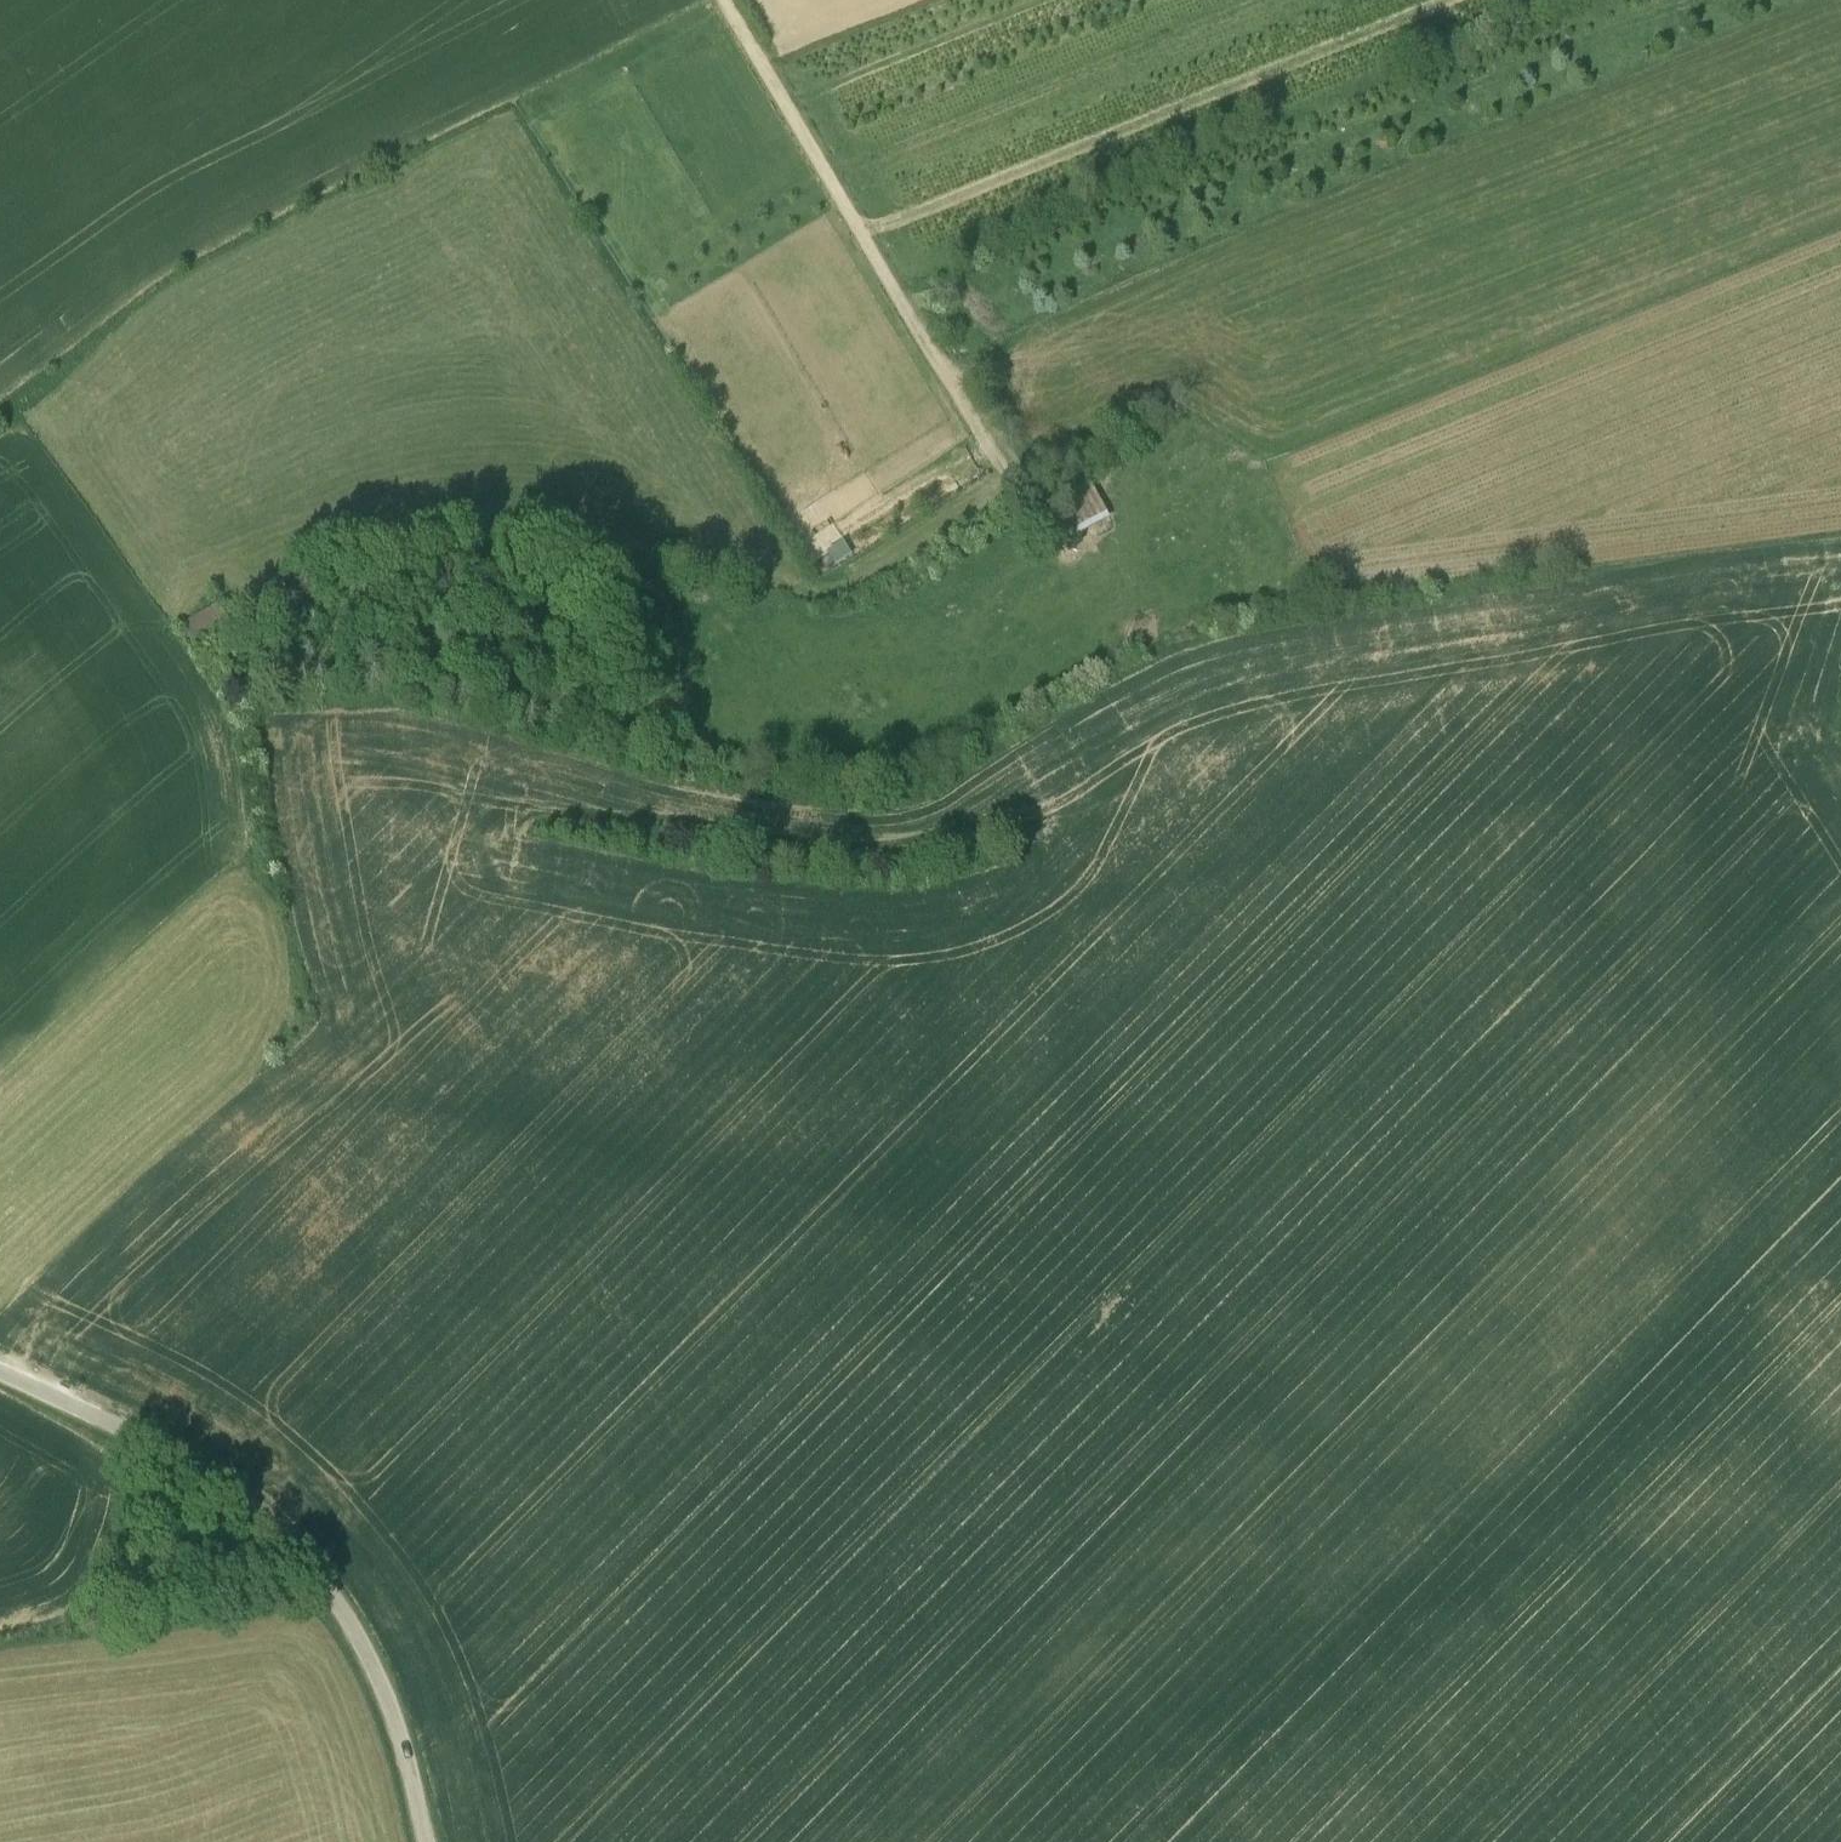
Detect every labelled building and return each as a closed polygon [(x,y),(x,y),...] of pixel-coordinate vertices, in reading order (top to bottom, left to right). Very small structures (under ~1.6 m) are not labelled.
[(1065,508),(1080,535),(1113,517),(1097,490),(1065,508)] [(220,611),(187,621),(196,650),(229,640),(220,611)]
